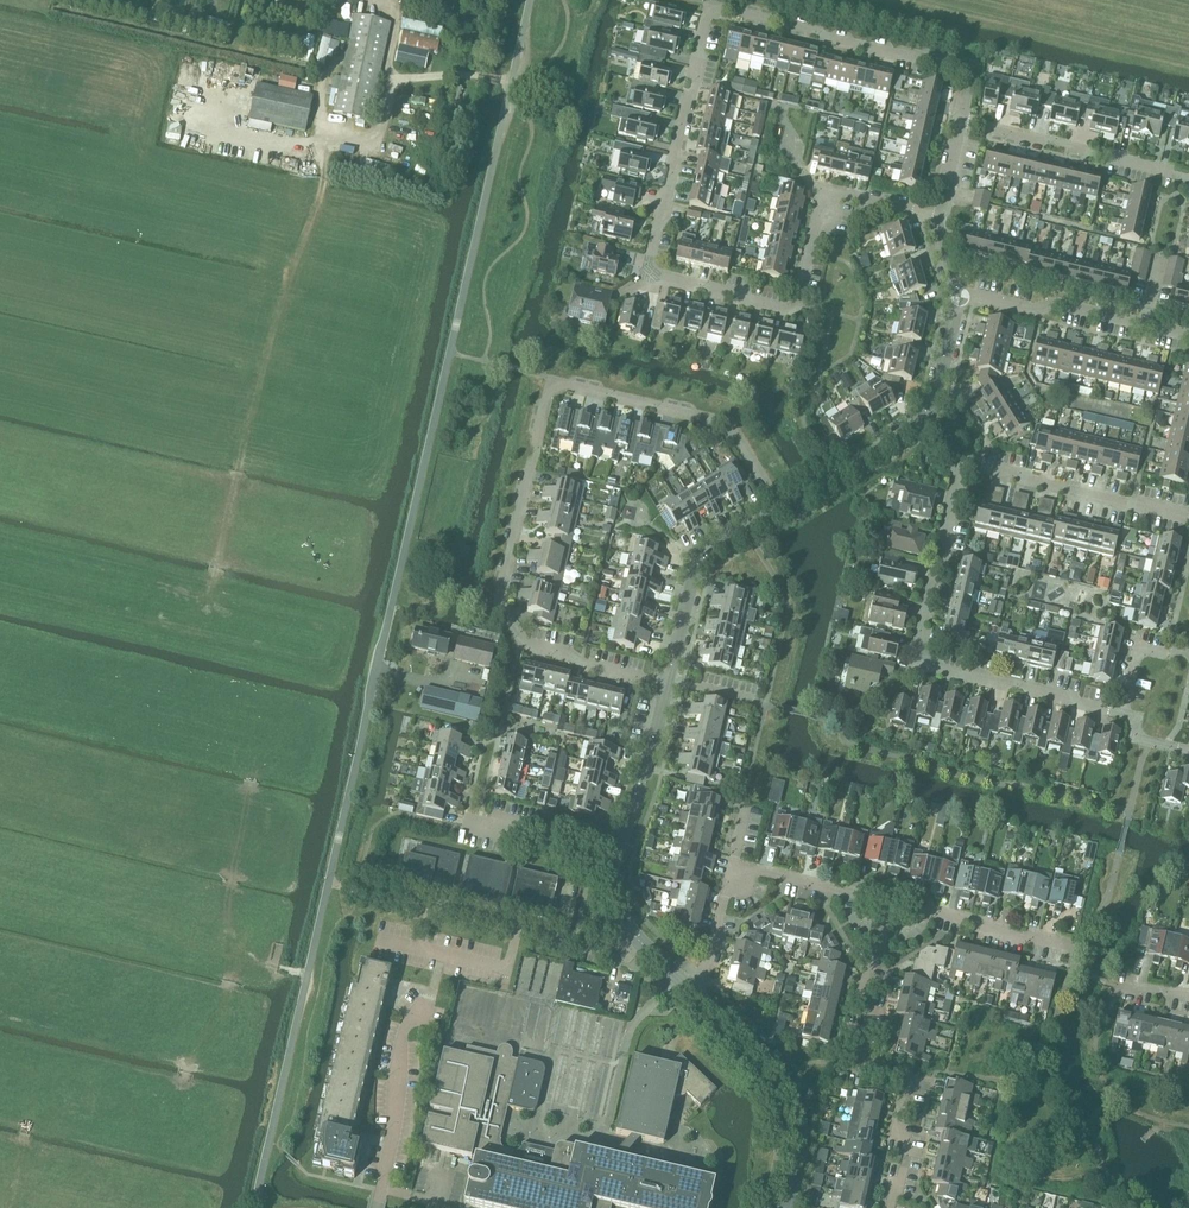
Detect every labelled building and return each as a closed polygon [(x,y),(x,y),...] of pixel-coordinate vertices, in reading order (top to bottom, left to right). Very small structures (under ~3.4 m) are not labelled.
[(647,21),(645,30),(667,35),(669,27),(680,30),(683,13),(657,7),(653,23),(647,21)] [(354,15),(349,41),(333,113),(369,121),(390,23),(354,15)] [(440,39),(443,24),(403,15),(400,29),(440,39)] [(645,30),(641,46),(639,56),(661,61),(663,52),(674,54),(678,38),(667,35),(645,30)] [(400,45),(437,54),(441,40),(404,31),(400,45)] [(731,32),(725,57),(738,60),(744,35),(731,32)] [(744,35),(738,60),(750,63),(756,38),(744,35)] [(308,38),(303,60),(311,62),(315,39),(308,38)] [(756,38),(750,63),(762,66),(768,41),(756,38)] [(768,41),(762,66),(775,69),(781,44),(768,41)] [(781,44),(775,69),(787,72),(793,47),(781,44)] [(424,69),(428,52),(399,45),(395,62),(424,69)] [(793,47),(787,72),(800,75),(806,50),(793,47)] [(817,58),(818,58),(819,53),(806,50),(800,75),(812,78),(813,78),(817,58)] [(633,81),(655,86),(666,88),(670,72),(659,69),(661,61),(639,56),(633,81)] [(813,78),(812,78),(811,82),(824,85),(830,61),(818,58),(817,58),(813,78)] [(837,88),(843,64),(830,61),(824,85),(837,88)] [(843,64),(837,88),(849,91),(855,66),(843,64)] [(855,66),(849,91),(861,94),(867,69),(855,66)] [(867,69),(861,94),(874,97),(880,72),(867,69)] [(1014,78),(1028,81),(1029,74),(1016,71),(1014,78)] [(887,100),(893,75),(880,72),(874,97),(887,100)] [(1005,98),(1010,79),(990,74),(982,105),(996,108),(999,97),(1005,98)] [(732,85),(730,91),(743,93),(744,88),(743,88),(745,81),(734,78),(732,85)] [(1010,79),(1005,98),(1013,100),(1010,111),(1023,114),(1028,92),(1030,84),(1010,79)] [(627,106),(633,107),(660,113),(664,97),(653,94),(655,86),(633,81),(627,106)] [(744,88),(743,93),(755,96),(756,91),(758,84),(746,81),(744,88)] [(718,82),(717,87),(730,91),(732,85),(718,82)] [(942,87),(923,82),(921,93),(920,96),(939,100),(942,87)] [(305,132),(312,97),(257,85),(249,120),(305,132)] [(1028,92),(1023,114),(1036,118),(1039,106),(1046,108),(1049,94),(1050,89),(1042,87),(1041,95),(1028,92)] [(738,97),(712,90),(708,104),(735,110),(738,97)] [(756,91),(755,96),(768,99),(769,94),(756,91)] [(939,100),(920,96),(921,93),(915,92),(914,97),(919,98),(917,108),(936,112),(939,100)] [(1063,124),(1068,101),(1056,98),(1056,95),(1049,94),(1046,108),(1053,109),(1050,121),(1063,124)] [(1070,94),(1068,101),(1063,124),(1076,127),(1079,115),(1086,117),(1090,98),(1070,94)] [(1129,110),(1128,118),(1135,120),(1132,131),(1138,133),(1138,134),(1145,136),(1151,112),(1152,104),(1142,102),(1139,98),(1132,96),(1129,110)] [(1110,103),(1097,100),(1090,98),(1086,117),(1092,119),(1090,130),(1103,133),(1108,110),(1110,103)] [(761,102),(758,115),(765,117),(768,104),(761,102)] [(735,110),(708,104),(705,116),(726,121),(725,122),(732,123),(735,110)] [(1152,104),(1151,112),(1145,136),(1153,138),(1153,136),(1159,138),(1162,126),(1169,128),(1173,109),(1152,104)] [(917,108),(915,118),(914,121),(933,125),(936,112),(917,108)] [(1128,118),(1129,110),(1122,108),(1121,113),(1108,110),(1103,133),(1116,136),(1119,125),(1126,127),(1128,118)] [(623,109),(618,134),(627,136),(653,142),(657,125),(646,123),(648,114),(623,109)] [(1181,111),(1173,109),(1169,128),(1176,129),(1173,141),(1179,143),(1179,144),(1187,146),(1188,135),(1188,113),(1181,111)] [(723,133),(725,122),(726,121),(705,116),(702,129),(723,134),(723,133)] [(933,125),(914,121),(915,118),(909,117),(908,122),(914,123),(911,133),(930,137),(933,125)] [(829,119),(827,127),(837,129),(839,121),(829,119)] [(763,122),(757,120),(755,128),(762,130),(763,122)] [(853,130),(854,123),(842,120),(841,127),(853,130)] [(853,130),(852,132),(863,134),(865,126),(854,123),(853,130)] [(753,136),(760,138),(762,130),(755,128),(753,136)] [(699,141),(727,148),(730,135),(723,133),(723,134),(702,129),(699,141)] [(930,137),(911,133),(909,143),(908,146),(927,150),(930,137)] [(817,140),(812,159),(819,160),(817,170),(830,173),(835,153),(823,150),(825,141),(817,140)] [(727,148),(699,141),(696,154),(701,155),(717,158),(722,159),(724,160),(727,148)] [(752,141),(749,153),(756,155),(759,142),(752,141)] [(927,150),(908,146),(909,143),(903,142),(902,147),(908,148),(905,158),(924,163),(927,150)] [(645,176),(649,159),(638,157),(640,148),(615,143),(613,151),(622,153),(618,170),(630,172),(629,175),(637,177),(638,174),(645,176)] [(849,150),(847,156),(842,176),(855,179),(861,152),(849,150)] [(868,182),(869,177),(874,155),(861,152),(855,179),(868,182)] [(756,155),(749,153),(746,165),(753,167),(756,155)] [(835,153),(830,173),(842,176),(847,156),(835,153)] [(981,170),(980,177),(985,178),(986,172),(996,175),(1000,156),(987,153),(983,171),(981,170)] [(698,168),(719,173),(722,159),(717,158),(701,155),(698,168)] [(996,175),(1006,177),(1008,178),(1013,159),(1000,156),(996,175)] [(924,163),(905,158),(903,168),(902,171),(921,175),(924,163)] [(1013,159),(1008,178),(1006,177),(1004,183),(1009,184),(1011,178),(1021,181),(1025,162),(1013,159)] [(1020,186),(1030,188),(1031,183),(1033,184),(1038,165),(1025,162),(1021,181),(1020,186)] [(1038,165),(1033,184),(1031,183),(1030,188),(1029,189),(1035,190),(1036,184),(1046,187),(1050,168),(1038,165)] [(762,175),(762,174),(764,168),(756,167),(755,173),(762,175)] [(899,184),(918,188),(921,175),(902,171),(903,168),(897,167),(896,172),(902,173),(899,184)] [(719,173),(698,168),(695,180),(715,185),(716,184),(719,173)] [(1046,187),(1056,189),(1058,189),(1063,170),(1050,168),(1046,187)] [(1058,189),(1056,189),(1054,195),(1060,196),(1061,190),(1071,192),(1076,173),(1063,170),(1058,189)] [(1076,173),(1071,192),(1081,195),(1083,195),(1088,176),(1076,173)] [(1088,176),(1083,195),(1081,195),(1079,201),(1085,202),(1086,196),(1096,199),(1101,179),(1088,176)] [(615,194),(613,203),(633,208),(635,199),(639,200),(642,187),(604,178),(601,190),(615,194)] [(793,182),(778,179),(776,187),(781,188),(778,200),(804,206),(805,200),(802,200),(804,192),(791,189),(793,182)] [(718,199),(720,200),(720,199),(718,198),(720,195),(722,190),(721,186),(716,184),(715,185),(695,180),(692,193),(718,199)] [(752,184),(750,193),(757,195),(760,185),(752,184)] [(1151,191),(1132,187),(1130,197),(1129,200),(1148,204),(1151,191)] [(977,191),(975,199),(989,202),(991,195),(977,191)] [(689,206),(709,210),(715,212),(715,211),(717,208),(719,203),(718,199),(692,193),(689,206)] [(1126,212),(1145,217),(1148,204),(1129,200),(1130,197),(1124,196),(1122,201),(1128,202),(1126,212)] [(775,213),(797,218),(799,211),(802,212),(804,206),(778,200),(775,213)] [(988,206),(974,202),(972,210),(986,213),(988,206)] [(602,222),(599,235),(629,242),(633,226),(622,223),(624,214),(596,208),(593,220),(602,222)] [(688,209),(686,217),(699,220),(700,212),(688,209)] [(699,220),(707,222),(709,214),(700,212),(699,220)] [(1123,225),(1142,229),(1145,217),(1126,212),(1124,222),(1123,225)] [(772,225),(798,231),(799,225),(796,224),(797,218),(775,213),(772,225)] [(1142,229),(1123,225),(1124,222),(1118,221),(1117,226),(1123,227),(1120,238),(1139,242),(1142,229)] [(894,223),(878,228),(880,235),(883,234),(887,247),(911,239),(907,226),(896,229),(894,223)] [(769,238),(791,243),(793,236),(796,237),(798,231),(772,225),(769,238)] [(977,255),(981,236),(971,234),(973,228),(968,227),(966,233),(968,234),(964,252),(977,255)] [(990,258),(994,239),(997,240),(998,234),(993,233),(991,238),(981,236),(977,255),(990,258)] [(682,235),(676,261),(690,264),(695,244),(694,244),(695,239),(682,235)] [(766,250),(792,256),(793,250),(790,249),(791,243),(769,238),(766,250)] [(1015,264),(1019,245),(1022,246),(1023,240),(1018,238),(1016,244),(1006,242),(1002,261),(1015,264)] [(911,239),(887,247),(891,258),(888,259),(890,267),(906,262),(904,255),(914,252),(911,239)] [(1006,242),(997,240),(994,239),(990,258),(1002,261),(1006,242)] [(695,244),(690,264),(702,267),(706,246),(695,244)] [(615,277),(619,260),(611,258),(613,251),(588,245),(585,258),(594,260),(591,272),(615,277)] [(1015,264),(1027,267),(1028,267),(1031,252),(1032,248),(1022,246),(1019,245),(1015,264)] [(706,246),(702,267),(714,270),(719,249),(706,246)] [(1039,273),(1043,255),(1046,255),(1048,249),(1042,248),(1041,254),(1031,252),(1028,267),(1027,267),(1026,270),(1039,273)] [(727,273),(728,268),(732,253),(719,249),(714,270),(727,273)] [(763,263),(785,268),(787,261),(790,262),(792,256),(766,250),(763,263)] [(1151,254),(1147,253),(1137,250),(1135,258),(1150,261),(1151,254)] [(1056,257),(1052,276),(1064,279),(1069,260),(1071,261),(1072,255),(1067,254),(1066,260),(1056,257)] [(1043,255),(1039,273),(1052,276),(1056,257),(1046,255),(1043,255)] [(1135,258),(1133,265),(1148,269),(1150,261),(1135,258)] [(1184,262),(1170,258),(1168,266),(1182,269),(1184,262)] [(1069,260),(1064,279),(1076,282),(1081,263),(1071,261),(1069,260)] [(1081,263),(1076,282),(1089,285),(1093,266),(1096,267),(1097,261),(1092,260),(1091,266),(1081,263)] [(893,286),(898,284),(922,277),(918,264),(908,267),(906,262),(890,267),(892,273),(889,274),(893,286)] [(760,276),(785,282),(787,275),(784,274),(785,268),(763,263),(760,276)] [(1133,265),(1132,272),(1146,276),(1148,269),(1133,265)] [(1093,266),(1089,285),(1102,288),(1106,269),(1096,267),(1093,266)] [(1106,269),(1102,288),(1114,291),(1119,272),(1121,273),(1122,267),(1117,266),(1116,272),(1106,269)] [(1182,269),(1168,266),(1166,273),(1181,276),(1182,269)] [(1119,272),(1114,291),(1127,294),(1130,279),(1131,275),(1121,273),(1119,272)] [(1131,275),(1130,279),(1144,283),(1146,276),(1132,272),(1131,275)] [(1181,276),(1166,273),(1165,280),(1181,284),(1183,276),(1181,276)] [(922,277),(898,284),(893,286),(899,297),(899,304),(919,304),(919,303),(916,293),(926,290),(922,277)] [(1180,287),(1181,284),(1165,280),(1163,287),(1176,290),(1178,291),(1179,287),(1180,287)] [(603,328),(609,300),(592,296),(594,288),(577,284),(569,317),(579,320),(578,322),(603,328)] [(1173,305),(1186,308),(1188,296),(1188,289),(1180,287),(1179,287),(1178,291),(1176,290),(1173,305)] [(662,324),(676,327),(679,313),(682,304),(667,300),(665,306),(657,304),(651,329),(660,331),(662,324)] [(646,339),(650,322),(640,320),(643,310),(640,309),(640,307),(625,303),(620,326),(637,330),(636,337),(646,339)] [(900,324),(924,329),(927,316),(920,315),(921,308),(918,308),(919,304),(899,304),(900,311),(903,311),(900,324)] [(699,333),(702,319),(705,309),(690,305),(687,315),(679,313),(676,327),(674,334),(683,336),(685,329),(699,333)] [(699,333),(697,339),(706,342),(708,335),(722,338),(723,338),(726,324),(728,314),(713,311),(711,321),(702,319),(699,333)] [(723,338),(722,338),(720,345),(729,347),(731,340),(745,343),(746,344),(749,329),(751,320),(736,316),(734,326),(726,324),(723,338)] [(1013,324),(991,319),(988,332),(1010,337),(1013,324)] [(769,349),(772,335),(774,325),(759,322),(757,331),(749,329),(746,344),(745,343),(743,350),(752,352),(754,345),(768,349),(769,349)] [(924,329),(900,324),(897,336),(894,335),(892,343),(908,347),(912,348),(914,341),(921,343),(924,329)] [(1027,333),(1026,325),(1019,326),(1020,333),(1027,333)] [(1034,340),(1035,326),(1027,325),(1026,339),(1034,340)] [(799,356),(803,338),(796,336),(797,331),(782,327),(780,337),(772,335),(769,349),(768,349),(767,356),(776,358),(777,351),(799,356)] [(984,345),(1007,350),(1010,337),(988,332),(984,345)] [(1037,342),(1032,365),(1044,368),(1050,345),(1037,342)] [(884,360),(891,362),(891,363),(914,368),(917,355),(907,353),(908,347),(892,343),(890,349),(887,348),(884,360)] [(981,357),(1004,363),(1007,350),(984,345),(981,357)] [(1057,371),(1063,348),(1050,345),(1044,368),(1057,371)] [(1070,374),(1075,351),(1063,348),(1057,371),(1070,374)] [(1082,377),(1088,354),(1075,351),(1070,374),(1082,377)] [(1095,380),(1100,357),(1088,354),(1082,377),(1095,380)] [(1004,363),(981,357),(978,370),(981,371),(997,375),(1001,376),(1004,363)] [(1107,383),(1113,360),(1100,357),(1095,380),(1107,383)] [(1120,386),(1125,363),(1113,360),(1107,383),(1120,386)] [(882,378),(898,389),(900,379),(912,381),(914,368),(891,363),(888,375),(885,374),(882,378)] [(1133,389),(1138,366),(1125,363),(1120,386),(1133,389)] [(1145,392),(1151,369),(1138,366),(1133,389),(1145,392)] [(1151,369),(1145,392),(1158,395),(1159,391),(1160,387),(1164,372),(1151,369)] [(997,375),(981,371),(978,382),(996,379),(997,375)] [(832,379),(836,385),(842,381),(838,375),(832,379)] [(866,384),(870,390),(883,411),(895,404),(889,395),(898,389),(882,378),(880,380),(876,378),(866,384)] [(1188,393),(1188,379),(1183,378),(1181,391),(1188,393)] [(998,383),(996,379),(978,382),(984,391),(998,383)] [(989,404),(1009,391),(1002,380),(998,383),(984,391),(982,392),(989,404)] [(854,401),(861,412),(866,409),(872,418),(883,411),(870,390),(866,384),(850,394),(854,401)] [(996,415),(1016,402),(1009,391),(989,404),(996,415)] [(1188,406),(1188,393),(1181,391),(1178,403),(1188,406)] [(838,414),(851,435),(863,428),(858,419),(863,415),(861,412),(854,401),(848,405),(850,408),(838,414)] [(979,410),(986,406),(983,401),(977,405),(979,410)] [(1003,426),(1023,413),(1016,402),(996,415),(1003,426)] [(1188,419),(1188,406),(1178,403),(1175,416),(1188,419)] [(986,406),(979,410),(982,414),(988,410),(986,406)] [(573,445),(580,417),(573,415),(574,414),(569,413),(570,410),(561,408),(551,450),(558,452),(560,442),(573,445)] [(593,449),(600,422),(594,420),(594,419),(589,418),(590,414),(581,412),(580,417),(573,445),(571,455),(578,456),(580,446),(593,449)] [(1023,413),(1003,426),(1010,437),(1030,424),(1023,413)] [(851,435),(838,414),(828,421),(826,418),(820,422),(829,436),(834,433),(840,442),(851,435)] [(600,422),(593,449),(591,457),(598,459),(600,449),(613,452),(620,424),(614,423),(614,421),(609,420),(610,417),(601,415),(600,422)] [(1097,423),(1134,428),(1135,421),(1098,416),(1097,423)] [(1188,432),(1188,419),(1175,416),(1172,428),(1188,432)] [(620,424),(613,452),(611,462),(618,463),(620,453),(633,456),(640,429),(633,427),(634,426),(629,425),(630,422),(621,420),(620,424)] [(640,429),(633,456),(631,464),(638,466),(640,456),(653,459),(654,454),(655,454),(660,431),(653,430),(654,429),(649,427),(650,424),(641,422),(640,429)] [(993,432),(999,428),(996,423),(990,427),(993,432)] [(1048,453),(1053,429),(1040,426),(1035,450),(1048,453)] [(999,428),(993,432),(995,436),(1002,432),(999,428)] [(1188,446),(1188,432),(1172,428),(1169,441),(1188,446)] [(685,449),(687,438),(680,436),(681,431),(672,429),(672,433),(667,432),(667,433),(660,431),(655,454),(668,457),(675,468),(691,458),(685,449)] [(1061,456),(1066,432),(1053,429),(1048,453),(1061,456)] [(1073,458),(1079,435),(1066,432),(1061,456),(1073,458)] [(1086,461),(1091,438),(1079,435),(1073,458),(1086,461)] [(1098,464),(1104,441),(1091,438),(1086,461),(1098,464)] [(1111,467),(1116,444),(1104,441),(1098,464),(1111,467)] [(1188,459),(1188,457),(1188,446),(1169,441),(1166,453),(1188,459)] [(1123,470),(1129,447),(1116,444),(1111,467),(1123,470)] [(1136,473),(1142,450),(1129,447),(1123,470),(1136,473)] [(1163,466),(1186,471),(1188,459),(1166,453),(1163,466)] [(748,482),(739,467),(735,461),(719,471),(721,474),(720,474),(738,503),(743,500),(736,490),(748,482)] [(1160,479),(1183,484),(1186,471),(1163,466),(1160,479)] [(738,503),(720,474),(709,481),(720,500),(726,496),(733,506),(738,503)] [(543,493),(581,502),(584,489),(575,487),(577,480),(560,476),(557,490),(545,487),(543,493)] [(698,488),(716,517),(721,514),(714,503),(720,500),(709,481),(698,488)] [(928,519),(933,498),(928,497),(930,489),(896,481),(894,491),(896,495),(905,497),(901,513),(928,519)] [(1162,488),(1163,489),(1169,490),(1171,483),(1163,481),(1162,488)] [(988,498),(1003,500),(1005,489),(990,486),(988,498)] [(687,494),(699,513),(704,509),(711,520),(716,517),(698,488),(687,494)] [(590,504),(581,502),(543,493),(542,499),(554,501),(552,508),(578,515),(579,509),(589,512),(590,504)] [(676,501),(694,530),(699,527),(692,517),(699,513),(687,494),(676,501)] [(694,530),(676,501),(674,497),(662,504),(667,512),(661,515),(670,530),(682,523),(689,533),(694,530)] [(979,507),(974,529),(987,532),(989,523),(994,502),(988,501),(986,509),(979,507)] [(989,523),(987,532),(999,535),(1004,513),(998,512),(1000,503),(994,502),(989,523)] [(1004,513),(999,535),(1012,538),(1019,508),(1013,506),(1011,515),(1004,513)] [(616,520),(617,508),(608,507),(607,519),(616,520)] [(537,518),(575,527),(578,515),(552,508),(550,515),(539,512),(537,518)] [(1019,508),(1012,538),(1024,541),(1030,519),(1023,517),(1025,509),(1019,508)] [(1030,519),(1024,541),(1038,544),(1040,532),(1045,514),(1038,512),(1036,521),(1030,519)] [(1054,525),(1048,523),(1050,515),(1045,514),(1040,532),(1038,544),(1050,547),(1051,543),(1050,543),(1054,525)] [(1050,543),(1051,543),(1063,546),(1070,515),(1064,514),(1062,522),(1055,521),(1054,525),(1050,543)] [(1070,515),(1063,546),(1075,549),(1081,527),(1074,525),(1076,517),(1070,515)] [(553,542),(570,547),(575,527),(537,518),(536,523),(548,526),(546,533),(555,536),(553,542)] [(1081,527),(1075,549),(1088,552),(1095,521),(1089,520),(1087,528),(1081,527)] [(885,521),(884,528),(889,530),(885,548),(920,556),(924,537),(916,535),(918,528),(909,526),(907,533),(900,531),(902,524),(885,521)] [(1095,521),(1088,552),(1100,555),(1106,533),(1099,531),(1101,522),(1095,521)] [(1106,533),(1100,555),(1113,558),(1120,527),(1114,526),(1112,534),(1106,533)] [(1129,529),(1123,528),(1120,540),(1126,542),(1129,529)] [(1181,541),(1159,536),(1156,549),(1178,554),(1181,541)] [(634,556),(667,563),(668,558),(656,556),(659,541),(642,537),(640,544),(637,543),(634,556)] [(528,557),(559,564),(566,566),(570,547),(553,542),(552,549),(543,547),(541,554),(529,551),(528,557)] [(1147,556),(1146,560),(1175,567),(1178,554),(1156,549),(1154,557),(1147,556)] [(898,566),(900,557),(884,553),(877,583),(901,588),(901,585),(912,587),(916,570),(898,566)] [(627,569),(630,570),(631,569),(652,574),(654,567),(665,570),(667,563),(634,556),(633,557),(630,556),(627,569)] [(566,566),(559,564),(528,557),(527,562),(538,565),(537,573),(545,575),(544,581),(561,585),(566,566)] [(1019,561),(1009,558),(1007,564),(1018,566),(1019,561)] [(1126,561),(1119,560),(1118,567),(1124,569),(1126,561)] [(1143,573),(1150,575),(1172,580),(1175,567),(1146,560),(1143,573)] [(957,573),(978,578),(981,566),(963,561),(962,565),(960,564),(957,573)] [(628,581),(661,589),(662,583),(650,581),(652,574),(631,569),(630,570),(628,581)] [(1050,569),(1048,577),(1055,578),(1057,571),(1050,569)] [(978,578),(957,573),(955,582),(958,583),(957,587),(975,591),(978,578)] [(1165,591),(1164,592),(1169,593),(1172,580),(1150,575),(1147,586),(1147,587),(1165,591)] [(1088,577),(1086,584),(1092,585),(1094,578),(1088,577)] [(1099,578),(1097,587),(1108,590),(1110,581),(1099,578)] [(522,588),(532,590),(534,582),(524,580),(522,588)] [(571,588),(561,586),(561,585),(544,581),(542,588),(534,586),(532,593),(520,590),(519,596),(556,605),(559,592),(569,595),(571,588)] [(623,581),(620,592),(625,593),(625,594),(646,599),(648,592),(659,595),(661,589),(628,581),(628,582),(623,581)] [(755,591),(728,584),(725,598),(713,595),(711,601),(751,610),(755,591)] [(1147,587),(1147,586),(1143,586),(1140,598),(1162,603),(1164,592),(1165,591),(1147,587)] [(975,591),(957,587),(956,590),(954,589),(952,599),(972,604),(975,591)] [(625,593),(620,592),(618,601),(623,602),(622,606),(655,614),(656,609),(644,606),(646,599),(625,594),(625,593)] [(902,631),(907,610),(898,608),(900,599),(876,593),(869,623),(877,625),(875,630),(886,633),(887,628),(902,631)] [(532,620),(551,625),(556,605),(519,596),(517,601),(529,604),(527,611),(534,613),(532,620)] [(1162,603),(1140,598),(1137,611),(1159,616),(1162,603)] [(972,604),(952,599),(949,607),(952,608),(951,612),(969,616),(972,604)] [(720,617),(748,623),(751,610),(711,601),(710,607),(722,609),(720,617)] [(616,618),(640,624),(642,617),(653,620),(655,614),(622,606),(621,610),(618,610),(616,618)] [(837,620),(847,623),(850,611),(840,608),(837,620)] [(1134,624),(1156,629),(1159,616),(1137,611),(1134,624)] [(969,616),(951,612),(950,615),(948,614),(946,623),(966,628),(969,616)] [(706,626),(745,635),(748,623),(720,617),(719,623),(707,620),(706,626)] [(611,630),(616,631),(649,639),(650,634),(638,631),(640,624),(616,618),(616,619),(614,618),(611,630)] [(953,646),(969,650),(971,643),(963,641),(966,628),(946,623),(944,632),(946,633),(945,637),(955,639),(953,646)] [(745,635),(706,626),(704,632),(716,634),(714,641),(736,647),(735,647),(742,648),(745,635)] [(1123,633),(1101,627),(1098,640),(1120,645),(1123,633)] [(862,651),(867,652),(895,659),(899,645),(886,642),(887,635),(861,629),(859,637),(865,638),(862,651)] [(445,656),(449,638),(417,630),(416,636),(414,635),(413,638),(412,641),(412,643),(414,644),(413,649),(445,656)] [(995,651),(1002,653),(1001,657),(1005,658),(1004,661),(1014,663),(1019,640),(1019,639),(1018,639),(1017,639),(1016,638),(1014,637),(1013,636),(1012,634),(1011,632),(1001,630),(999,637),(999,636),(995,651)] [(613,644),(634,649),(636,642),(647,645),(649,639),(616,631),(613,644)] [(1026,668),(1033,639),(1020,636),(1019,639),(1019,640),(1014,663),(1023,665),(1022,667),(1026,668)] [(1039,669),(1045,642),(1033,639),(1026,668),(1029,669),(1029,667),(1039,669)] [(489,667),(494,648),(459,640),(454,659),(489,667)] [(1120,645),(1098,640),(1095,653),(1117,658),(1120,645)] [(733,659),(735,647),(736,647),(714,641),(713,648),(701,645),(700,651),(733,659)] [(1045,642),(1039,669),(1047,671),(1048,669),(1052,670),(1058,645),(1045,642)] [(738,660),(733,659),(700,651),(698,657),(710,659),(708,667),(733,672),(735,672),(738,660)] [(1117,658),(1095,653),(1092,665),(1114,671),(1117,658)] [(845,666),(842,677),(848,679),(847,684),(858,687),(857,691),(865,693),(877,686),(880,672),(892,675),(894,666),(877,662),(871,660),(853,656),(851,667),(845,666)] [(1056,670),(1064,672),(1069,673),(1072,660),(1068,659),(1067,660),(1059,658),(1056,670)] [(526,665),(520,686),(532,689),(537,668),(526,665)] [(1088,678),(1111,684),(1114,671),(1092,665),(1088,678)] [(537,668),(532,689),(544,691),(549,670),(537,668)] [(549,670),(544,691),(554,694),(559,673),(549,670)] [(569,681),(571,676),(559,673),(554,694),(565,697),(569,681)] [(565,697),(564,702),(576,705),(581,684),(569,681),(565,697)] [(581,684),(576,705),(586,708),(591,687),(581,684)] [(591,687),(586,708),(598,710),(603,689),(591,687)] [(477,722),(482,701),(426,688),(421,708),(477,722)] [(609,713),(614,692),(603,689),(598,710),(609,713)] [(939,731),(940,726),(941,723),(940,722),(944,707),(936,705),(939,694),(922,690),(916,716),(917,717),(932,720),(930,729),(939,731)] [(620,716),(625,695),(614,692),(609,713),(620,716)] [(940,722),(941,723),(956,726),(956,729),(964,732),(965,728),(968,713),(960,711),(963,700),(947,696),(944,707),(940,722)] [(917,717),(916,716),(908,714),(911,703),(895,699),(889,722),(905,726),(904,730),(913,732),(917,717)] [(691,710),(723,718),(727,705),(705,700),(704,707),(692,704),(691,710)] [(965,728),(981,732),(979,740),(988,742),(990,733),(993,719),(993,718),(985,716),(987,705),(971,701),(968,713),(965,728)] [(990,733),(998,735),(998,731),(1014,735),(1018,720),(1021,708),(1005,704),(1002,716),(994,714),(993,718),(993,719),(990,733)] [(699,726),(725,732),(728,719),(723,718),(691,710),(689,716),(701,719),(699,726)] [(1014,735),(1012,743),(1021,745),(1023,737),(1039,741),(1042,726),(1045,714),(1029,711),(1026,722),(1018,720),(1014,735)] [(1039,741),(1037,749),(1045,751),(1047,743),(1063,746),(1066,731),(1069,720),(1053,716),(1050,728),(1042,726),(1039,741)] [(1063,746),(1061,754),(1070,756),(1072,748),(1087,752),(1088,752),(1090,737),(1093,726),(1078,722),(1075,734),(1066,731),(1063,746)] [(685,735),(718,743),(719,738),(723,740),(725,732),(699,726),(698,732),(686,729),(685,735)] [(1114,759),(1120,732),(1104,728),(1101,740),(1090,737),(1088,752),(1087,752),(1085,760),(1096,763),(1098,755),(1114,759)] [(461,738),(435,732),(432,745),(437,746),(437,747),(470,754),(471,748),(460,745),(461,738)] [(722,747),(717,746),(718,743),(685,735),(684,741),(695,743),(694,751),(719,757),(722,747)] [(529,743),(508,738),(505,750),(527,755),(529,743)] [(621,750),(589,742),(585,763),(606,768),(608,760),(618,763),(621,750)] [(929,745),(927,753),(933,755),(935,746),(929,745)] [(434,759),(455,764),(457,757),(469,760),(470,754),(437,747),(434,759)] [(503,761),(504,761),(524,766),(527,755),(505,750),(503,761)] [(719,757),(694,751),(692,757),(680,754),(679,760),(712,768),(713,763),(718,764),(719,757)] [(455,764),(434,759),(431,771),(464,779),(465,773),(454,770),(455,764)] [(712,768),(679,760),(678,766),(689,768),(686,783),(703,787),(705,780),(713,782),(715,774),(711,773),(712,768)] [(500,772),(504,773),(521,777),(524,766),(504,761),(503,761),(500,772)] [(582,775),(615,783),(616,777),(604,774),(606,768),(585,763),(582,775)] [(1181,768),(1179,777),(1168,774),(1162,800),(1180,804),(1184,787),(1188,788),(1188,770),(1181,768)] [(431,771),(427,769),(424,783),(449,789),(451,782),(463,784),(464,779),(431,771)] [(497,783),(504,784),(519,788),(521,777),(504,773),(500,772),(497,783)] [(579,787),(600,792),(602,785),(614,788),(615,783),(582,775),(579,787)] [(421,795),(458,804),(460,798),(448,795),(449,789),(424,783),(421,795)] [(504,784),(497,783),(495,794),(516,799),(519,788),(504,784)] [(849,784),(847,794),(853,796),(856,785),(849,784)] [(717,813),(720,800),(709,797),(710,791),(691,786),(686,806),(691,807),(717,813)] [(576,800),(609,807),(610,802),(598,799),(600,792),(579,787),(576,800)] [(547,804),(558,806),(559,799),(552,798),(553,793),(548,792),(547,804)] [(770,792),(768,802),(777,804),(779,794),(770,792)] [(442,821),(444,814),(445,807),(457,809),(458,804),(421,795),(416,815),(442,821)] [(568,811),(594,817),(596,810),(608,813),(609,807),(576,800),(576,801),(571,800),(568,811)] [(941,806),(938,816),(946,818),(948,808),(941,806)] [(717,813),(691,807),(689,815),(681,813),(680,818),(714,826),(717,813)] [(793,844),(798,822),(784,819),(785,813),(778,811),(772,837),(779,838),(777,848),(783,849),(785,843),(793,844)] [(685,832),(711,839),(714,826),(680,818),(679,823),(687,825),(685,832)] [(798,822),(793,844),(801,846),(800,853),(806,855),(808,845),(816,847),(821,822),(814,820),(813,825),(798,822)] [(839,855),(845,833),(830,830),(831,824),(824,822),(818,847),(825,849),(823,859),(829,861),(831,854),(839,855)] [(843,863),(846,864),(852,866),(854,856),(862,858),(868,833),(860,831),(859,836),(845,833),(839,855),(845,857),(843,863)] [(1020,831),(1014,835),(1018,841),(1024,837),(1020,831)] [(687,846),(708,851),(711,839),(685,832),(683,840),(675,838),(674,843),(687,846)] [(885,866),(891,844),(876,840),(878,835),(870,833),(864,858),(871,860),(869,869),(876,871),(877,864),(885,866)] [(891,844),(885,866),(894,868),(892,875),(898,877),(901,867),(908,869),(913,844),(906,842),(905,847),(891,844)] [(1087,842),(1085,851),(1096,853),(1097,845),(1087,842)] [(687,846),(674,843),(673,848),(681,850),(679,858),(713,866),(715,858),(707,856),(708,851),(687,846)] [(460,857),(417,847),(415,858),(406,856),(399,886),(429,893),(430,888),(434,889),(435,886),(441,888),(440,890),(452,893),(460,857)] [(953,848),(950,860),(949,865),(935,862),(930,884),(938,886),(936,893),(943,895),(945,885),(952,886),(961,850),(953,848)] [(930,884),(935,862),(921,858),(922,853),(915,851),(909,876),(916,878),(913,888),(920,889),(921,882),(930,884)] [(513,868),(470,858),(460,901),(473,904),(478,906),(479,903),(484,905),(484,907),(489,908),(502,911),(513,868)] [(668,868),(702,876),(704,870),(712,872),(713,866),(679,858),(678,865),(670,863),(668,868)] [(976,895),(981,873),(967,869),(968,864),(960,862),(954,887),(961,889),(959,898),(966,900),(968,893),(976,895)] [(1023,899),(1029,876),(1014,873),(1015,868),(1008,866),(1002,891),(1009,892),(1007,902),(1013,904),(1015,897),(1023,899)] [(702,876),(668,868),(667,873),(675,875),(674,882),(681,884),(699,888),(702,876)] [(981,873),(976,895),(984,897),(982,904),(989,906),(991,895),(998,897),(1004,872),(996,870),(995,876),(981,873)] [(1054,875),(1048,900),(1056,902),(1053,912),(1060,914),(1062,907),(1070,909),(1071,906),(1080,909),(1082,899),(1073,897),(1075,886),(1077,881),(1062,877),(1063,872),(1056,870),(1055,875),(1054,875)] [(553,900),(557,880),(518,871),(508,913),(548,922),(549,918),(552,919),(556,900),(553,900)] [(1029,876),(1023,899),(1031,901),(1030,908),(1036,909),(1039,899),(1046,901),(1052,876),(1044,874),(1042,880),(1029,876)] [(671,895),(704,903),(707,890),(699,888),(681,884),(680,891),(672,889),(671,895)] [(676,909),(701,915),(704,903),(671,895),(669,900),(677,901),(676,909)] [(701,915),(676,909),(674,916),(666,914),(665,920),(698,928),(701,915)] [(796,940),(801,915),(788,911),(786,920),(782,938),(780,945),(786,946),(787,939),(796,940)] [(801,915),(796,940),(803,942),(801,950),(806,951),(808,943),(807,943),(811,926),(812,926),(814,918),(801,915)] [(759,922),(768,936),(770,935),(782,938),(786,920),(774,917),(772,926),(768,925),(765,919),(759,922)] [(768,936),(759,922),(754,925),(757,932),(756,935),(747,933),(744,945),(744,946),(762,950),(762,949),(765,937),(768,936)] [(821,949),(834,941),(831,935),(825,938),(822,938),(824,929),(812,926),(811,926),(807,943),(808,943),(819,946),(821,949)] [(1144,947),(1149,928),(1142,926),(1138,945),(1144,947)] [(1153,927),(1147,952),(1154,953),(1152,963),(1158,965),(1160,958),(1168,960),(1174,937),(1175,932),(1160,929),(1153,927)] [(1168,960),(1176,962),(1174,969),(1181,970),(1183,961),(1188,962),(1188,936),(1188,935),(1175,932),(1174,937),(1168,960)] [(834,941),(821,949),(822,951),(819,963),(837,968),(837,967),(840,954),(832,952),(832,949),(838,946),(834,941)] [(733,956),(759,962),(761,955),(769,957),(770,951),(762,949),(762,950),(744,946),(744,945),(736,944),(733,956)] [(963,974),(969,948),(956,945),(955,951),(951,967),(948,979),(954,981),(956,972),(963,974)] [(928,948),(919,953),(916,966),(913,966),(910,978),(910,979),(930,984),(930,983),(934,967),(943,969),(944,965),(951,967),(955,951),(935,946),(935,949),(928,948)] [(973,985),(982,951),(969,948),(963,974),(970,976),(968,984),(973,985)] [(988,980),(994,954),(982,951),(973,985),(978,986),(980,978),(988,980)] [(998,991),(1007,957),(994,954),(988,980),(995,982),(993,990),(998,991)] [(730,969),(764,977),(766,972),(758,970),(759,962),(733,956),(730,969)] [(1007,957),(998,991),(1003,992),(1005,984),(1012,986),(1017,968),(1018,968),(1019,960),(1007,957)] [(816,976),(842,982),(845,969),(837,967),(837,968),(819,963),(811,961),(810,966),(818,968),(816,976)] [(354,987),(349,1006),(317,1140),(321,1140),(315,1166),(337,1172),(336,1175),(354,1179),(361,1149),(350,1146),(351,1139),(348,1139),(382,995),(386,996),(391,971),(362,964),(357,988),(354,987)] [(595,1012),(598,999),(603,981),(572,974),(574,967),(565,965),(556,1003),(595,1012)] [(1029,971),(1018,968),(1017,968),(1012,986),(1010,994),(1018,996),(1016,1004),(1021,1005),(1029,971)] [(764,977),(730,969),(727,982),(734,983),(732,993),(751,997),(753,988),(755,980),(763,982),(764,977)] [(1036,1000),(1042,974),(1029,971),(1021,1005),(1027,1007),(1028,998),(1036,1000)] [(1055,977),(1054,977),(1042,974),(1036,1000),(1043,1002),(1041,1010),(1047,1011),(1055,977)] [(842,982),(816,976),(814,983),(806,981),(805,986),(840,994),(842,982)] [(902,990),(928,996),(930,989),(937,991),(939,985),(930,983),(930,984),(910,979),(910,978),(905,977),(902,990)] [(840,994),(805,986),(804,992),(812,994),(811,1001),(837,1007),(840,994)] [(899,1002),(933,1010),(934,1005),(926,1003),(928,996),(902,990),(899,1002)] [(952,1002),(945,1000),(942,1013),(949,1014),(952,1002)] [(799,1011),(834,1019),(837,1007),(811,1001),(809,1008),(801,1006),(799,1011)] [(933,1010),(899,1002),(896,1015),(904,1017),(922,1021),(922,1020),(924,1014),(931,1015),(933,1010)] [(834,1019),(799,1011),(798,1016),(806,1018),(804,1026),(809,1027),(830,1032),(834,1019)] [(1009,1012),(1009,1020),(1028,1022),(1028,1014),(1009,1012)] [(1128,1030),(1131,1016),(1118,1013),(1110,1047),(1115,1048),(1117,1040),(1125,1042),(1128,1030)] [(779,1014),(778,1020),(788,1022),(790,1017),(779,1014)] [(1136,1053),(1144,1019),(1131,1016),(1128,1030),(1125,1042),(1133,1043),(1131,1052),(1136,1053)] [(901,1029),(935,1037),(936,1032),(928,1030),(930,1022),(922,1020),(922,1021),(904,1017),(901,1029)] [(1152,1038),(1156,1022),(1144,1019),(1136,1053),(1141,1054),(1143,1046),(1150,1048),(1152,1038)] [(1164,1048),(1169,1025),(1156,1022),(1152,1038),(1150,1048),(1157,1049),(1155,1058),(1161,1059),(1164,1048)] [(1175,1053),(1181,1028),(1169,1025),(1164,1048),(1161,1059),(1166,1060),(1168,1052),(1175,1053)] [(830,1032),(809,1027),(804,1026),(803,1033),(795,1031),(793,1037),(827,1045),(830,1032)] [(1181,1028),(1175,1053),(1183,1055),(1181,1063),(1186,1065),(1188,1053),(1188,1029),(1181,1028)] [(774,1035),(785,1038),(786,1031),(776,1029),(774,1035)] [(898,1042),(924,1048),(926,1040),(934,1042),(935,1037),(901,1029),(898,1042)] [(929,1063),(930,1057),(922,1055),(924,1048),(898,1042),(895,1055),(929,1063)] [(422,1147),(472,1159),(472,1157),(475,1158),(464,1205),(475,1207),(709,1207),(715,1183),(604,1157),(605,1154),(594,1151),(593,1154),(563,1147),(562,1147),(561,1147),(560,1147),(559,1147),(558,1148),(557,1148),(556,1149),(556,1150),(555,1151),(555,1152),(522,1144),(522,1147),(522,1148),(521,1148),(521,1149),(521,1150),(520,1150),(519,1151),(518,1152),(517,1152),(516,1152),(515,1152),(514,1152),(513,1152),(506,1150),(505,1150),(504,1150),(504,1149),(503,1149),(502,1148),(502,1147),(501,1147),(501,1146),(501,1145),(501,1144),(501,1143),(501,1142),(501,1141),(500,1140),(504,1125),(508,1108),(528,1113),(529,1113),(530,1113),(531,1113),(532,1113),(532,1112),(533,1112),(534,1112),(534,1111),(535,1111),(535,1110),(536,1110),(536,1109),(537,1108),(537,1107),(545,1073),(545,1072),(545,1071),(545,1070),(544,1069),(544,1068),(543,1067),(543,1066),(542,1066),(542,1065),(541,1065),(540,1065),(539,1064),(519,1060),(518,1060),(518,1061),(512,1059),(513,1056),(513,1055),(513,1054),(513,1053),(512,1051),(512,1050),(511,1049),(510,1048),(509,1047),(508,1047),(507,1047),(506,1046),(505,1046),(504,1046),(502,1047),(501,1047),(500,1048),(500,1049),(499,1049),(498,1050),(497,1052),(497,1056),(496,1055),(496,1054),(467,1048),(465,1057),(444,1052),(430,1110),(434,1110),(432,1118),(428,1118),(422,1147)] [(1112,1064),(1115,1054),(1109,1052),(1106,1063),(1112,1064)] [(669,1067),(658,1065),(633,1059),(616,1134),(632,1138),(631,1139),(636,1143),(639,1140),(663,1145),(674,1098),(677,1098),(680,1098),(682,1097),(684,1096),(686,1094),(700,1107),(708,1098),(709,1099),(716,1091),(680,1056),(669,1067)] [(973,1087),(946,1081),(943,1094),(977,1102),(979,1096),(971,1094),(973,1087)] [(846,1103),(880,1111),(884,1098),(858,1091),(856,1099),(847,1097),(846,1103)] [(977,1102),(943,1094),(940,1106),(967,1112),(969,1105),(976,1107),(977,1102)] [(880,1111),(846,1103),(845,1108),(853,1110),(851,1117),(878,1123),(880,1111)] [(967,1112),(940,1106),(938,1119),(972,1127),(973,1121),(965,1119),(967,1112)] [(878,1123),(851,1117),(850,1124),(842,1122),(840,1128),(874,1136),(878,1123)] [(972,1127),(938,1119),(935,1131),(943,1133),(943,1132),(961,1137),(961,1136),(963,1129),(970,1131),(972,1127)] [(821,1134),(829,1134),(830,1122),(822,1122),(821,1134)] [(845,1142),(871,1148),(874,1136),(840,1128),(839,1133),(847,1135),(845,1142)] [(943,1132),(943,1133),(940,1145),(966,1152),(968,1144),(976,1146),(977,1140),(961,1136),(961,1137),(943,1132)] [(871,1148),(845,1142),(844,1149),(836,1147),(834,1153),(851,1157),(868,1161),(868,1160),(871,1148)] [(966,1152),(940,1145),(937,1158),(971,1166),(972,1160),(965,1158),(966,1152)] [(814,1170),(824,1173),(831,1150),(821,1147),(814,1170)] [(851,1157),(849,1164),(841,1162),(840,1167),(874,1175),(877,1162),(868,1160),(868,1161),(851,1157)] [(971,1166),(937,1158),(934,1170),(960,1177),(962,1169),(970,1171),(971,1166)] [(874,1175),(840,1167),(839,1172),(847,1174),(845,1181),(871,1187),(874,1175)] [(957,1189),(965,1191),(966,1186),(959,1184),(960,1177),(934,1170),(931,1183),(940,1185),(957,1189)] [(814,1184),(823,1186),(825,1174),(816,1172),(814,1184)] [(837,1180),(835,1186),(834,1192),(868,1200),(871,1187),(845,1181),(845,1182),(837,1180)] [(956,1204),(954,1202),(957,1189),(940,1185),(937,1198),(945,1200),(944,1203),(939,1207),(940,1207),(950,1207),(956,1204)] [(834,1192),(833,1197),(841,1199),(839,1207),(844,1207),(866,1207),(868,1200),(834,1192)]
